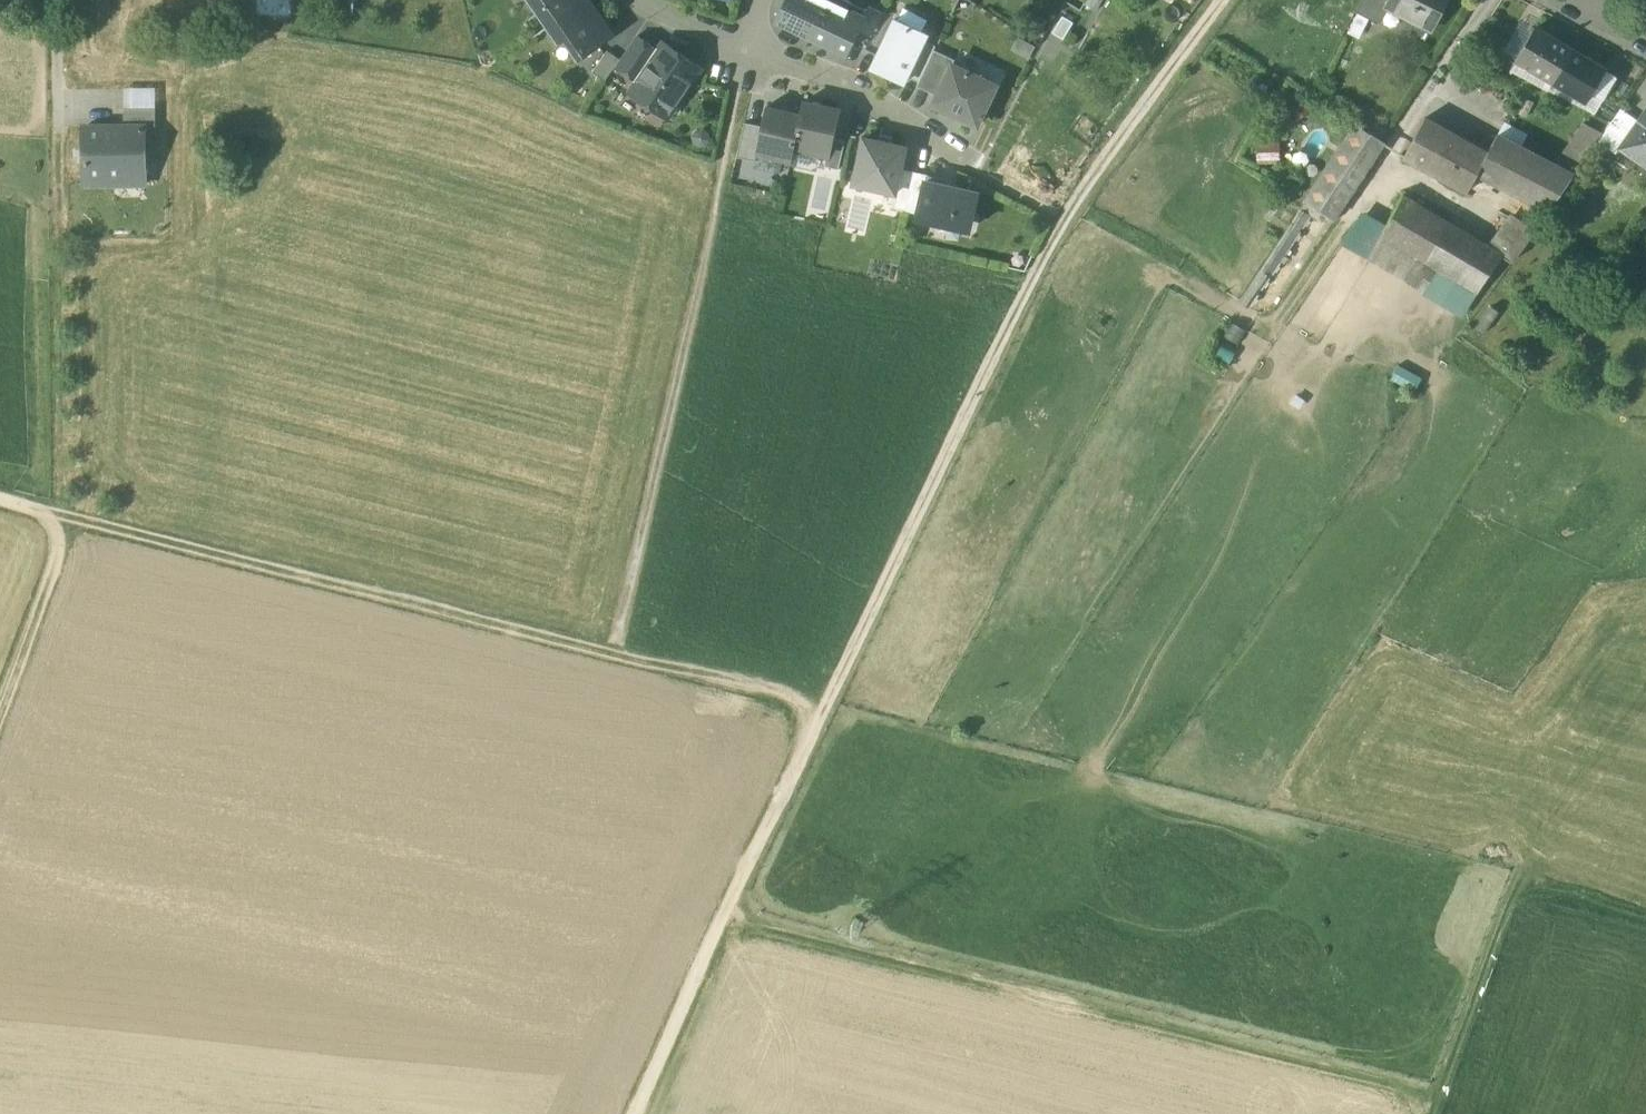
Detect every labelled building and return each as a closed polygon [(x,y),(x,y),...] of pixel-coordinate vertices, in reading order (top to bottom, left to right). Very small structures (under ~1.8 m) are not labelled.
[(544,7),(538,11),(549,27),(588,0),(539,0),(544,7)] [(588,0),(549,27),(560,43),(566,39),(580,60),(608,41),(599,28),(604,24),(588,0)] [(829,0),(788,0),(778,20),(801,31),(800,33),(811,38),(830,0),(829,0)] [(856,13),(830,0),(811,38),(823,44),(824,42),(847,53),(857,31),(864,17),(856,13)] [(1356,12),(1379,24),(1387,8),(1386,7),(1390,0),(1362,0),(1356,12)] [(1386,7),(1387,8),(1431,30),(1446,0),(1390,0),(1386,7)] [(883,13),(869,7),(864,17),(857,31),(871,37),(883,13)] [(924,41),(926,35),(893,20),(872,68),(905,83),(908,77),(924,41)] [(1572,52),(1535,29),(1517,60),(1555,81),(1572,52)] [(657,53),(636,37),(620,60),(617,65),(639,80),(657,53)] [(937,47),(924,41),(908,77),(919,82),(935,51),(937,47)] [(664,44),(657,53),(639,80),(631,92),(668,117),(671,112),(677,112),(680,107),(679,101),(701,69),(664,44)] [(955,60),(935,51),(919,82),(917,87),(937,96),(952,64),(953,64),(955,60)] [(617,65),(620,60),(606,52),(591,74),(605,83),(617,65)] [(1605,71),(1572,52),(1555,81),(1588,101),(1605,71)] [(953,64),(952,64),(937,96),(933,104),(978,125),(997,85),(953,64)] [(838,111),(803,103),(800,115),(801,115),(793,151),(794,151),(827,158),(828,158),(832,139),(838,111)] [(800,115),(766,107),(762,127),(755,155),(757,155),(791,163),(794,151),(793,151),(801,115),(800,115)] [(156,108),(125,109),(125,127),(145,126),(145,128),(156,128),(156,108)] [(1639,122),(1621,109),(1598,141),(1616,154),(1621,147),(1639,122)] [(1621,147),(1645,164),(1645,162),(1645,111),(1639,122),(1621,147)] [(1454,134),(1425,119),(1404,157),(1433,173),(1454,134)] [(1589,155),(1604,131),(1584,119),(1570,144),(1589,155)] [(762,127),(744,123),(737,158),(755,162),(757,155),(755,155),(762,127)] [(1357,125),(1306,203),(1331,218),(1382,141),(1357,125)] [(125,127),(85,127),(85,144),(80,144),(76,148),(76,157),(81,162),(85,162),(85,185),(115,185),(115,176),(144,176),(145,184),(146,184),(145,128),(145,126),(125,127)] [(1454,134),(1433,173),(1468,192),(1472,184),(1478,174),(1489,153),(1488,152),(1481,148),(1454,134)] [(1573,175),(1497,136),(1488,152),(1489,153),(1478,174),(1481,175),(1549,210),(1573,175)] [(878,142),(864,139),(854,184),(895,193),(901,169),(905,148),(891,144),(892,140),(879,137),(878,142)] [(845,142),(832,139),(828,158),(827,158),(825,167),(839,170),(845,142)] [(1260,144),(1261,162),(1282,161),(1281,143),(1260,144)] [(914,172),(901,169),(895,193),(892,208),(905,211),(907,203),(914,172)] [(929,175),(914,172),(907,203),(905,211),(918,214),(918,212),(920,203),(925,182),(928,182),(929,175)] [(928,182),(925,182),(920,203),(918,212),(933,215),(932,222),(949,226),(951,219),(971,224),(978,193),(928,182)] [(1491,249),(1403,197),(1381,235),(1478,292),(1503,256),(1491,249)] [(1514,216),(1491,249),(1503,256),(1512,261),(1535,229),(1514,216)] [(1286,233),(1243,300),(1254,307),(1297,240),(1286,233)]
